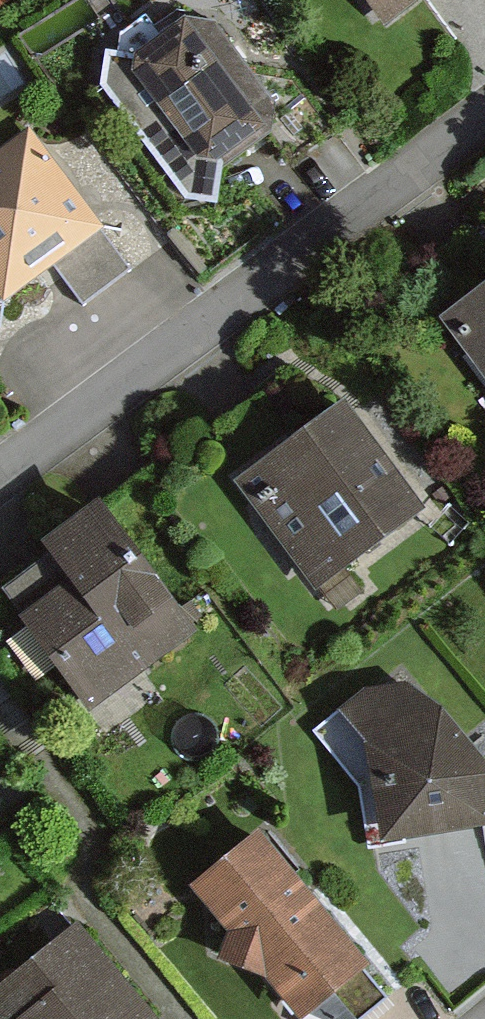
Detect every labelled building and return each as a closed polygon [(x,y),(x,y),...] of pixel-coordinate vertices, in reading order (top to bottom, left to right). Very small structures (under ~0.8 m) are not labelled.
[(396,30),(437,0),(374,0),(396,30)] [(301,119),(221,2),(139,57),(219,175),(301,119)] [(114,235),(40,126),(0,153),(0,298),(6,308),(114,235)] [(451,319),(484,369),(484,296),(451,319)] [(455,534),(358,397),(227,489),(324,626),(455,534)] [(198,629),(105,505),(47,548),(71,581),(23,616),(92,708),(198,629)] [(371,841),(484,825),(484,750),(453,713),(355,727),(371,841)] [(376,963),(270,835),(193,898),(293,1018),(309,1018),(376,963)] [(87,926),(0,995),(0,1018),(162,1018),(87,926)]
